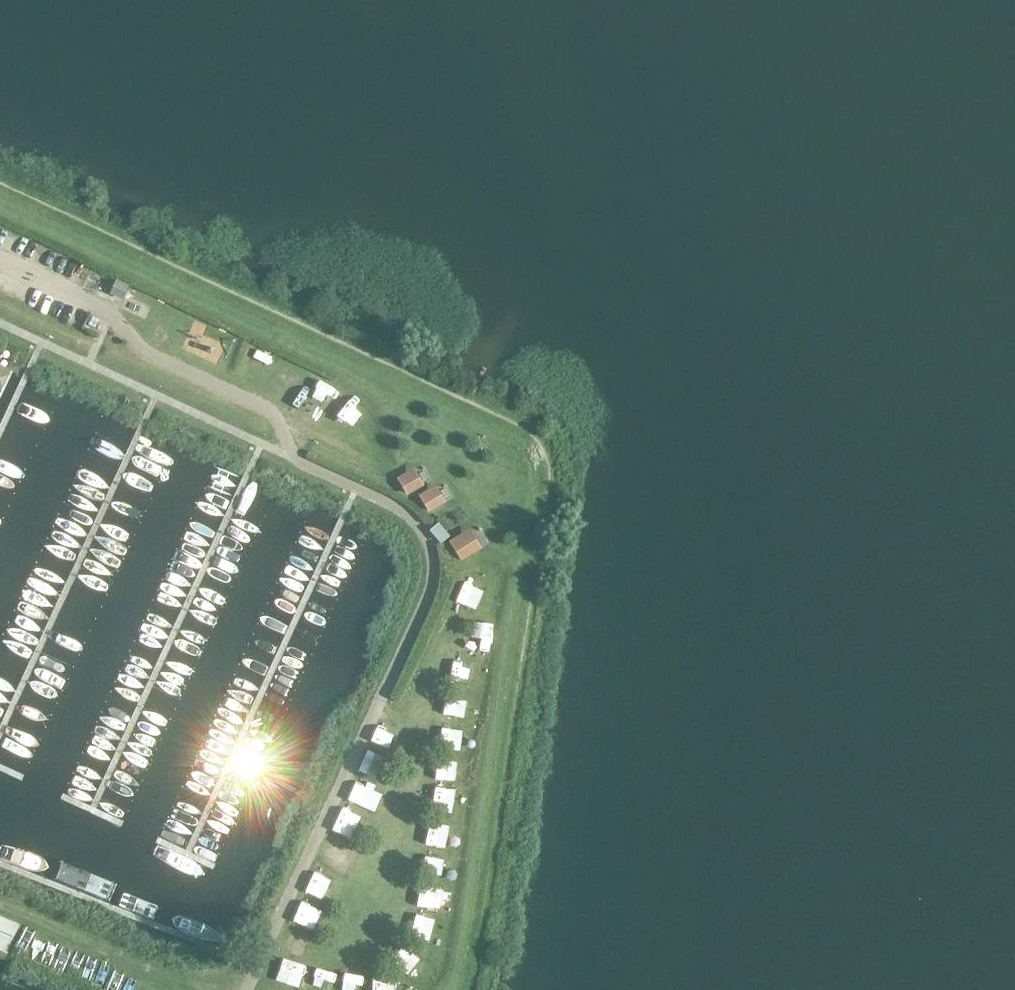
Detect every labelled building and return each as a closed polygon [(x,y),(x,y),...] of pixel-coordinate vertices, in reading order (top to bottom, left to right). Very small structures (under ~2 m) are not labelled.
[(125,301),(130,289),(131,288),(121,283),(115,281),(115,282),(109,294),(125,301)] [(10,368),(0,363),(0,390),(10,368)] [(414,469),(398,478),(407,493),(422,485),(414,469)] [(435,486),(420,495),(429,510),(444,502),(435,486)] [(438,524),(432,529),(440,539),(446,534),(438,524)] [(481,548),(469,530),(450,541),(461,560),(481,548)] [(446,597),(456,602),(464,583),(454,579),(446,597)] [(483,648),(483,621),(465,621),(464,648),(483,648)] [(437,682),(455,684),(458,662),(440,659),(437,682)] [(449,716),(451,697),(433,695),(431,714),(449,716)] [(424,748),(447,749),(449,728),(425,727),(424,748)] [(417,806),(439,809),(442,788),(419,785),(417,806)] [(436,844),(437,821),(414,821),(413,843),(436,844)] [(14,920),(0,915),(0,949),(4,951),(14,920)] [(422,939),(423,917),(400,917),(399,938),(422,939)] [(395,946),(379,962),(396,979),(412,964),(395,946)] [(279,959),(272,980),(296,988),(302,967),(279,959)]
